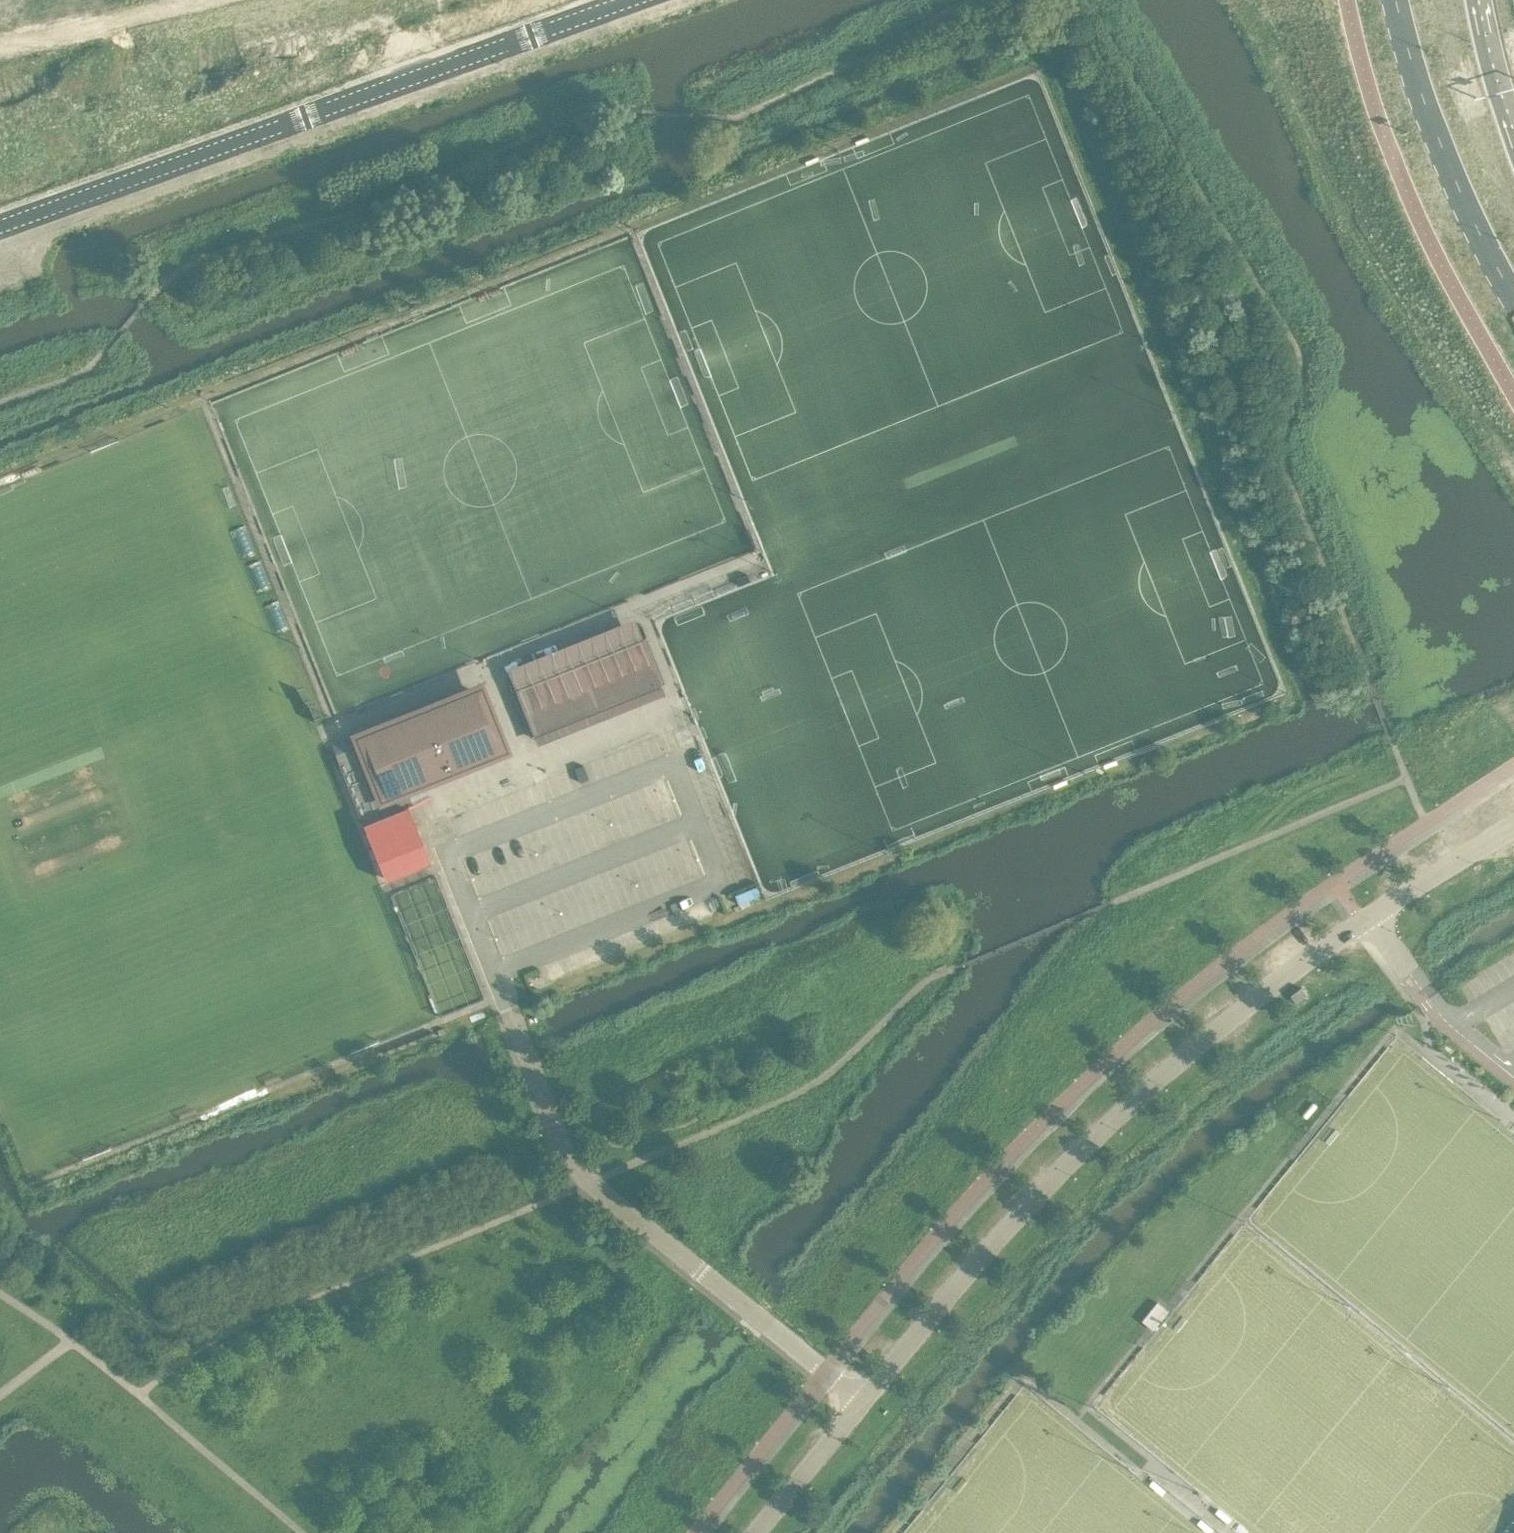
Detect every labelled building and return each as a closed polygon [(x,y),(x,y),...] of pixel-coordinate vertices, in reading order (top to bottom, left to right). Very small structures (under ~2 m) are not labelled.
[(642,617),(509,661),(535,739),(668,695),(642,617)] [(347,743),(377,819),(413,805),(405,785),(499,748),(477,692),(347,743)] [(1302,987),(1291,995),(1298,1004),(1308,996),(1302,987)] [(1157,1302),(1141,1320),(1148,1325),(1153,1330),(1168,1311),(1163,1307),(1157,1302)]
